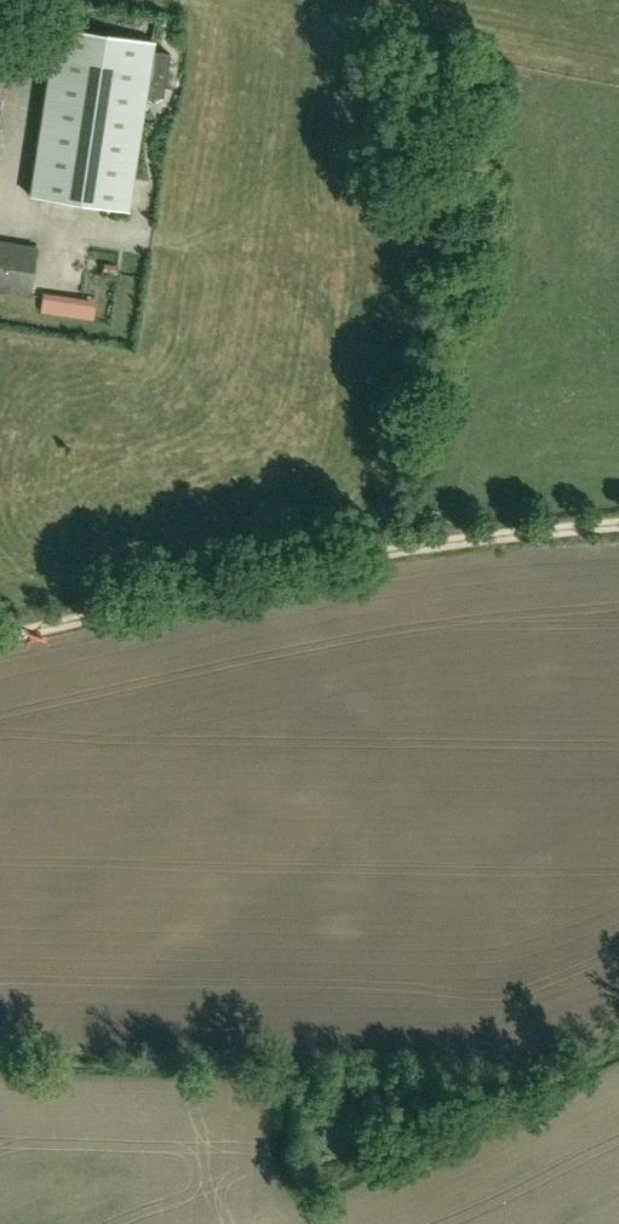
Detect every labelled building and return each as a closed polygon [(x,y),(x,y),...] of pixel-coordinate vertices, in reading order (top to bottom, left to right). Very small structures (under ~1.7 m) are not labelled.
[(13,21),(0,19),(0,109),(13,21)] [(57,26),(31,196),(129,211),(155,41),(57,26)] [(40,247),(0,241),(0,292),(32,297),(40,247)]
